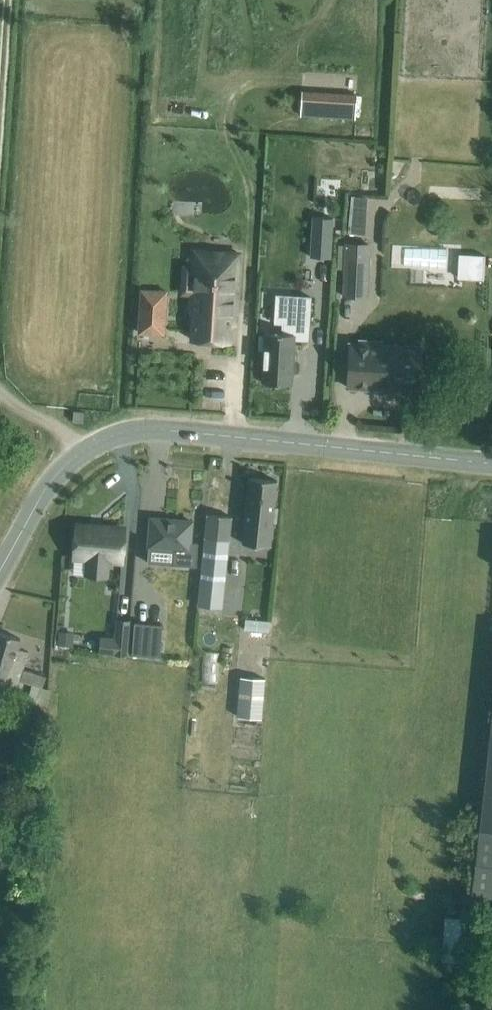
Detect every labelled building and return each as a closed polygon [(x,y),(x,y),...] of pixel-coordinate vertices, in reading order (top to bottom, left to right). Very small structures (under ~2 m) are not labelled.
[(347,242),(345,295),(368,296),(370,243),(364,243),(364,234),(366,234),(368,197),(352,196),(349,233),(350,233),(350,242),(347,242)] [(313,217),(311,256),(331,257),(333,218),(313,217)] [(185,268),(184,291),(192,292),(192,294),(209,295),(208,311),(195,310),(194,312),(193,340),(230,342),(231,324),(235,324),(236,312),(232,312),(232,300),(236,300),(239,253),(194,250),(193,268),(185,268)] [(462,254),(461,274),(484,275),(485,255),(462,254)] [(260,335),(259,349),(264,350),(262,382),(292,384),(295,339),(295,335),(305,336),(305,324),(309,324),(311,297),(290,296),(289,323),(288,333),(265,332),(265,336),(260,335)] [(419,391),(421,364),(415,363),(416,346),(382,345),(382,342),(360,340),(359,343),(350,343),(348,387),(419,391)] [(273,521),(276,522),(278,508),(274,508),(277,480),(249,477),(242,543),(270,545),(273,521)] [(205,537),(201,582),(227,585),(231,540),(234,516),(208,514),(205,537)] [(149,547),(147,562),(173,564),(197,566),(198,543),(190,543),(192,521),(151,518),(149,547)] [(77,525),(74,556),(89,557),(87,574),(106,576),(108,559),(122,560),(125,529),(77,525)] [(268,631),(269,620),(246,618),(244,628),(268,631)] [(117,620),(114,655),(128,656),(131,621),(117,620)] [(135,622),(132,654),(160,657),(163,625),(135,622)] [(59,629),(59,644),(73,644),(74,630),(59,629)] [(15,695),(19,680),(42,687),(46,676),(23,668),(28,651),(18,648),(21,639),(0,632),(0,691),(15,695)] [(261,716),(264,676),(240,674),(237,714),(261,716)] [(479,827),(491,829),(491,706),(479,827)] [(479,827),(472,894),(491,896),(491,829),(479,827)]
